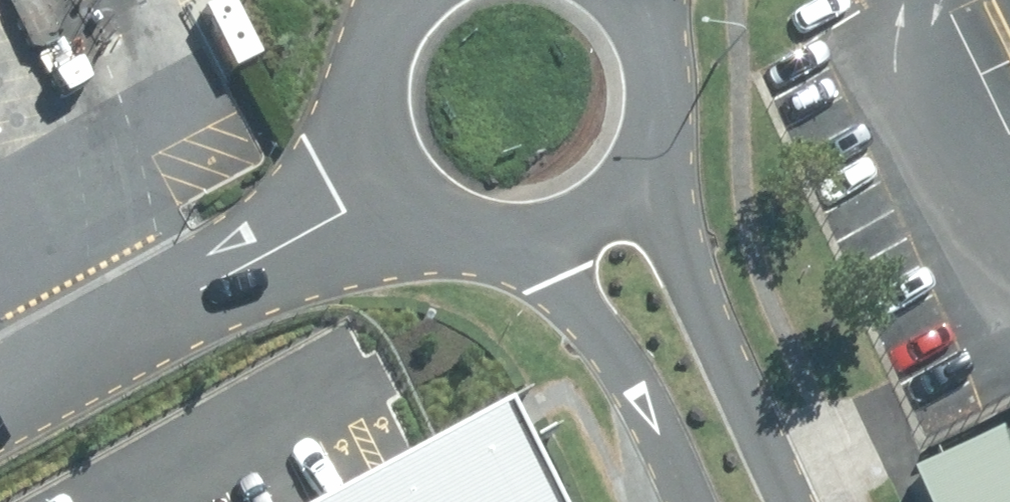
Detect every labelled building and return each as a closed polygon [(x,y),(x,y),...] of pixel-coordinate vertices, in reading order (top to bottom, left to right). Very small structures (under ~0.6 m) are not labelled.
[(490,420),(343,501),(536,501),(490,420)] [(916,475),(927,501),(1009,501),(1009,452),(1004,437),(916,475)]
